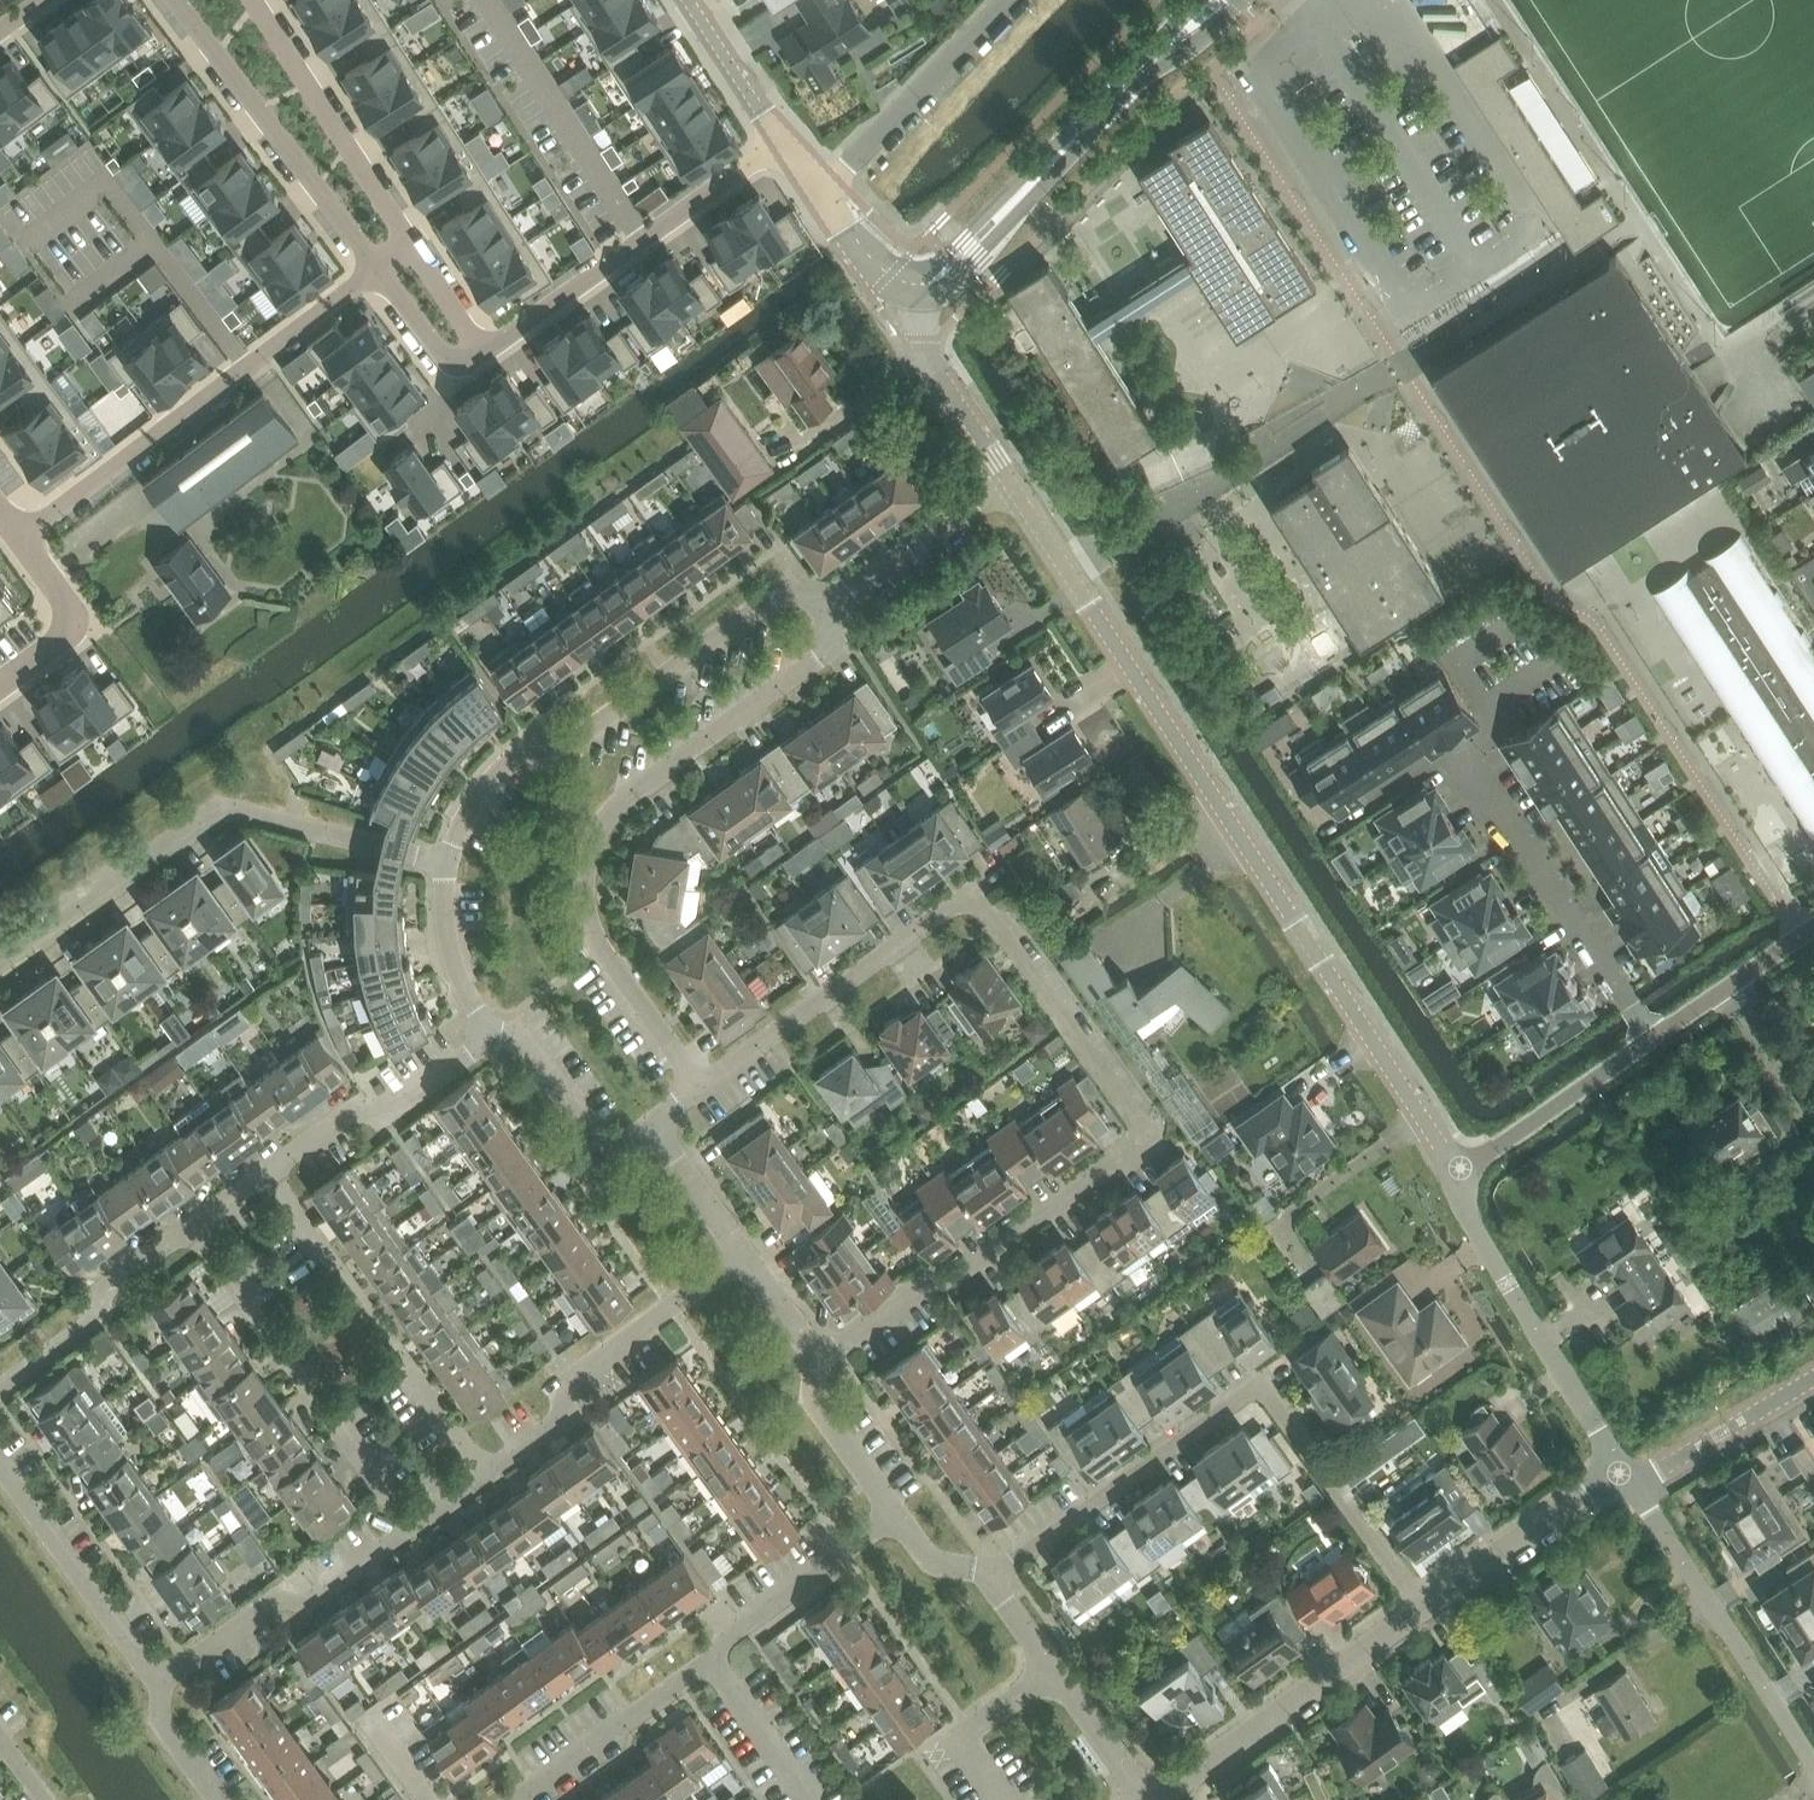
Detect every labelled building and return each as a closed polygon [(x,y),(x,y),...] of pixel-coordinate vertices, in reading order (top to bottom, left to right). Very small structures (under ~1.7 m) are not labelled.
[(105,68),(128,51),(90,0),(89,0),(89,1),(67,17),(105,68)] [(128,51),(153,33),(128,0),(90,0),(128,51)] [(313,23),(349,0),(300,0),(313,21),(312,22),(313,23)] [(313,23),(329,49),(355,32),(362,45),(392,26),(375,0),(349,0),(313,23)] [(432,0),(422,7),(430,19),(440,12),(432,0)] [(571,4),(587,29),(631,0),(578,0),(571,4)] [(587,29),(602,52),(611,66),(641,47),(633,35),(658,19),(646,0),(631,0),(587,29)] [(850,0),(799,0),(812,20),(783,38),(804,72),(806,70),(816,87),(834,75),(824,59),(869,30),(850,0)] [(953,5),(949,0),(930,0),(928,2),(937,15),(953,5)] [(527,33),(538,26),(530,13),(518,21),(527,33)] [(68,96),(105,68),(67,17),(43,35),(60,58),(47,68),(68,96)] [(392,26),(362,45),(370,57),(346,72),(362,97),(361,97),(361,99),(416,63),(392,26)] [(543,35),(538,26),(527,33),(532,42),(543,35)] [(1463,58),(1454,64),(1561,229),(1574,250),(1595,237),(1613,225),(1621,219),(1602,191),(1596,195),(1594,196),(1582,204),(1499,76),(1513,67),(1519,63),(1500,34),(1494,38),(1484,44),(1463,58)] [(641,47),(611,66),(636,104),(691,68),(674,43),(649,59),(641,47)] [(18,116),(25,127),(62,99),(53,87),(41,71),(28,81),(11,58),(0,66),(0,92),(18,116)] [(141,69),(149,80),(158,74),(150,63),(141,69)] [(416,63),(361,99),(378,124),(403,108),(411,120),(440,101),(416,63)] [(691,68),(636,104),(652,128),(705,93),(690,70),(691,70),(691,68)] [(149,80),(141,69),(133,75),(141,86),(149,80)] [(574,73),(559,82),(567,94),(581,85),(574,73)] [(127,104),(155,141),(207,102),(206,101),(205,102),(187,79),(164,96),(155,83),(127,104)] [(488,88),(483,91),(498,116),(504,112),(488,88)] [(25,127),(18,116),(0,92),(0,145),(25,127)] [(705,93),(652,128),(667,153),(722,117),(721,116),(720,116),(705,93)] [(440,101),(411,120),(419,132),(395,148),(410,172),(409,173),(410,174),(465,139),(440,101)] [(207,102),(155,141),(182,177),(210,156),(201,144),(225,126),(207,102)] [(596,115),(584,122),(591,132),(602,125),(596,115)] [(1138,168),(1154,193),(1191,251),(1186,255),(1188,257),(1087,321),(1049,261),(1008,288),(1119,461),(1160,435),(1096,335),(1196,270),(1237,334),(1317,282),(1210,116),(1168,143),(1171,148),(1138,168)] [(722,117),(667,153),(684,178),(739,142),(722,117)] [(465,139),(410,174),(426,200),(452,183),(459,196),(489,176),(480,163),(465,139)] [(614,141),(602,149),(607,157),(619,149),(614,141)] [(496,153),(480,163),(489,176),(510,162),(502,149),(496,153)] [(619,149),(607,157),(612,165),(625,157),(619,149)] [(210,156),(182,177),(209,213),(261,174),(260,172),(259,173),(241,150),(218,167),(210,156)] [(123,165),(115,171),(142,207),(158,195),(139,170),(148,163),(139,152),(123,165)] [(123,165),(115,154),(107,161),(115,171),(123,165)] [(546,173),(534,181),(542,195),(555,187),(546,173)] [(261,174),(209,213),(236,248),(264,228),(255,216),(279,198),(261,174)] [(635,174),(623,182),(628,190),(640,182),(635,174)] [(467,208),(443,223),(460,249),(513,214),(489,177),(459,196),(467,208)] [(644,214),(650,211),(670,196),(661,184),(636,201),(644,214)] [(555,188),(543,195),(548,203),(560,196),(555,188)] [(759,193),(734,209),(769,264),(808,239),(789,209),(776,218),(759,193)] [(733,211),(709,227),(724,251),(711,260),(730,289),(746,279),(743,274),(765,260),(768,265),(769,264),(734,209),(733,210),(733,211)] [(462,252),(458,254),(464,264),(468,261),(475,272),(474,273),(474,274),(529,239),(513,214),(460,249),(462,252)] [(264,228),(236,248),(263,284),(315,245),(314,244),(313,245),(295,222),(273,239),(264,228)] [(8,259),(21,249),(13,238),(0,248),(8,259)] [(529,239),(474,274),(491,300),(516,283),(525,297),(554,277),(529,239)] [(315,245),(263,284),(281,309),(333,270),(315,245)] [(649,270),(647,271),(682,319),(704,303),(707,308),(723,297),(703,268),(690,277),(673,254),(650,271),(649,270)] [(199,256),(186,266),(195,278),(208,269),(199,256)] [(1739,456),(1739,455),(1609,256),(1562,293),(1431,372),(1560,572),(1686,484),(1739,456)] [(647,271),(623,288),(640,313),(627,322),(648,351),(663,339),(657,330),(677,315),(681,320),(682,319),(647,271)] [(182,299),(144,328),(183,380),(186,378),(185,377),(208,360),(191,337),(203,327),(182,299)] [(60,301),(48,310),(54,319),(66,310),(60,301)] [(26,342),(0,307),(0,361),(26,342)] [(94,307),(81,318),(93,334),(107,324),(94,307)] [(233,307),(223,315),(232,327),(243,319),(233,307)] [(566,329),(565,329),(603,383),(604,382),(597,372),(618,358),(625,367),(641,356),(620,327),(607,336),(591,313),(567,330),(566,329)] [(336,324),(308,345),(336,382),(388,342),(370,318),(345,337),(336,324)] [(144,328),(108,355),(116,365),(125,377),(125,378),(129,383),(142,373),(160,398),(183,380),(144,328)] [(565,329),(540,347),(558,372),(545,381),(565,409),(603,383),(565,329)] [(774,351),(756,364),(785,404),(794,398),(810,420),(832,404),(817,383),(834,370),(804,329),(774,351)] [(0,361),(0,397),(15,387),(24,399),(52,379),(26,342),(0,361)] [(388,342),(336,382),(337,383),(341,380),(357,400),(352,404),(353,405),(404,366),(388,345),(389,344),(388,342)] [(116,365),(102,375),(111,387),(125,377),(116,365)] [(404,366),(353,405),(381,442),(409,421),(400,408),(423,391),(404,366)] [(1799,380),(1807,392),(1813,387),(1813,370),(1799,380)] [(484,388),(483,389),(521,442),(523,440),(519,436),(540,421),(543,425),(559,414),(538,385),(525,395),(508,372),(504,375),(502,372),(493,378),(495,382),(485,389),(484,388)] [(125,378),(115,387),(121,395),(132,387),(129,383),(125,378)] [(13,424),(9,427),(26,450),(25,451),(26,453),(79,415),(52,379),(24,399),(32,410),(13,424)] [(665,404),(682,426),(734,497),(773,468),(722,397),(710,406),(694,384),(665,404)] [(483,389),(458,407),(476,431),(463,440),(484,469),(521,442),(483,389)] [(180,526),(299,437),(264,391),(145,480),(150,487),(180,526)] [(316,397),(308,403),(316,414),(324,408),(316,397)] [(79,415),(26,453),(43,477),(68,459),(72,465),(77,472),(78,471),(105,451),(79,415)] [(566,417),(556,425),(564,437),(565,438),(576,431),(575,429),(566,417)] [(847,431),(854,440),(867,431),(860,421),(847,431)] [(833,440),(834,440),(840,450),(854,440),(847,431),(833,440)] [(414,443),(388,461),(398,476),(394,479),(404,493),(408,490),(426,514),(465,487),(444,458),(431,467),(414,443)] [(1353,453),(1346,443),(1312,465),(1318,474),(1270,504),(1295,542),(1361,644),(1445,590),(1389,503),(1353,453)] [(345,447),(336,454),(346,468),(356,461),(345,447)] [(899,447),(873,467),(877,473),(904,510),(905,509),(904,508),(912,503),(913,503),(926,494),(911,474),(916,470),(899,447)] [(1799,477),(1810,494),(1813,492),(1813,450),(1805,456),(1813,468),(1811,469),(1799,477)] [(670,464),(677,473),(692,462),(685,452),(670,464)] [(831,465),(824,455),(810,464),(817,474),(831,465)] [(797,474),(804,483),(817,474),(810,464),(797,474)] [(1739,479),(1748,493),(1771,478),(1762,464),(1739,479)] [(468,467),(460,474),(468,485),(476,478),(468,467)] [(670,478),(664,468),(649,479),(655,488),(670,478)] [(487,472),(477,479),(487,492),(488,494),(498,487),(496,486),(487,472)] [(892,517),(893,518),(904,510),(877,473),(857,488),(883,523),(892,517)] [(783,498),(797,488),(790,478),(777,488),(783,498)] [(634,490),(640,499),(655,488),(649,479),(634,490)] [(883,523),(857,488),(853,481),(833,496),(838,502),(863,538),(883,523)] [(723,491),(701,507),(731,549),(740,542),(740,543),(754,534),(750,529),(761,521),(746,500),(735,508),(723,491)] [(628,508),(621,499),(606,509),(613,519),(628,508)] [(863,538),(838,502),(818,516),(844,553),(855,545),(855,544),(863,538)] [(722,555),(731,549),(701,507),(680,522),(711,565),(723,556),(722,555)] [(591,520),(598,530),(613,519),(606,509),(591,520)] [(386,524),(398,541),(405,551),(426,536),(417,524),(410,529),(399,515),(386,524)] [(842,553),(843,554),(844,553),(818,516),(791,536),(803,552),(808,549),(822,569),(835,559),(835,558),(842,553)] [(698,573),(698,574),(711,565),(680,522),(659,538),(689,579),(698,573)] [(586,539),(579,529),(564,540),(571,549),(586,539)] [(689,579),(659,538),(654,531),(633,546),(638,553),(668,595),(681,586),(680,585),(689,579)] [(190,538),(157,563),(198,617),(231,592),(190,538)] [(1753,550),(1745,538),(1654,597),(1662,609),(1666,607),(1691,645),(1687,648),(1695,660),(1699,657),(1717,686),(1713,688),(1721,700),(1725,698),(1770,767),(1766,769),(1773,781),(1778,778),(1803,817),(1799,820),(1806,832),(1813,827),(1813,653),(1808,644),(1812,641),(1804,629),(1800,632),(1782,603),(1786,600),(1778,589),(1774,591),(1749,553),(1753,550)] [(549,551),(556,560),(571,549),(564,540),(549,551)] [(1791,565),(1800,559),(1795,551),(1786,557),(1791,565)] [(668,595),(638,553),(617,568),(647,610),(655,603),(656,604),(668,595)] [(1787,571),(1812,610),(1813,608),(1813,583),(1810,576),(1813,574),(1813,554),(1787,571)] [(544,569),(537,559),(522,570),(529,580),(544,569)] [(626,625),(647,610),(617,568),(596,583),(626,625)] [(507,581),(514,591),(529,580),(522,570),(507,581)] [(17,600),(0,576),(0,613),(17,600)] [(605,641),(618,632),(617,631),(626,625),(596,583),(591,577),(570,592),(574,599),(605,641)] [(993,657),(982,642),(1012,622),(986,583),(983,585),(979,579),(963,589),(967,596),(932,619),(956,657),(946,664),(957,681),(993,657)] [(1233,612),(1212,579),(1202,586),(1223,618),(1233,612)] [(502,600),(495,590),(480,601),(487,610),(502,600)] [(605,641),(574,599),(553,614),(583,655),(592,649),(593,650),(605,641)] [(465,612),(472,621),(487,610),(480,601),(465,612)] [(583,655),(553,614),(532,629),(563,671),(575,662),(583,655)] [(563,671),(532,629),(511,644),(541,686),(550,680),(563,671)] [(437,646),(430,637),(416,647),(423,656),(437,646)] [(1412,644),(1417,652),(1425,647),(1420,638),(1412,644)] [(533,693),(532,692),(541,686),(511,644),(489,660),(520,703),(533,693)] [(402,657),(409,666),(423,656),(416,647),(402,657)] [(1384,661),(1375,667),(1380,675),(1389,670),(1384,661)] [(84,662),(60,680),(98,732),(136,705),(115,677),(102,686),(84,662)] [(1005,723),(995,730),(1006,747),(1036,727),(1026,712),(1053,694),(1032,663),(995,687),(992,682),(977,692),(987,706),(992,703),(1005,723)] [(474,667),(449,686),(480,722),(488,716),(491,721),(490,721),(491,723),(508,711),(507,710),(505,711),(474,667)] [(1375,667),(1367,671),(1373,680),(1380,675),(1375,667)] [(1471,712),(1443,668),(1419,684),(1451,733),(1464,725),(1463,723),(1474,716),(1471,712)] [(378,689),(371,679),(357,689),(364,699),(378,689)] [(440,695),(427,707),(467,746),(479,734),(478,733),(477,733),(473,729),(480,722),(449,686),(442,679),(433,688),(440,695)] [(59,682),(36,699),(53,722),(40,731),(61,760),(98,732),(60,680),(59,681),(59,682)] [(846,698),(846,697),(832,707),(862,749),(898,723),(868,682),(846,698)] [(1591,689),(1597,697),(1608,690),(1603,682),(1591,689)] [(1266,705),(1281,694),(1275,684),(1259,695),(1266,705)] [(1451,733),(1419,684),(1396,699),(1427,746),(1437,740),(1438,742),(1451,733)] [(349,708),(350,709),(364,699),(357,689),(323,714),(329,722),(349,708)] [(1338,691),(1329,697),(1334,705),(1343,699),(1338,691)] [(903,699),(910,708),(920,701),(914,692),(903,699)] [(1329,697),(1321,702),(1327,710),(1334,705),(1329,697)] [(1374,713),(1368,703),(1366,704),(1401,757),(1412,750),(1424,743),(1426,747),(1427,746),(1396,699),(1374,713)] [(1517,749),(1515,750),(1523,763),(1581,726),(1565,702),(1557,707),(1514,735),(1514,736),(1510,738),(1517,749)] [(1401,757),(1366,704),(1343,719),(1378,772),(1401,757)] [(427,707),(407,731),(445,760),(451,753),(455,756),(455,757),(456,758),(467,746),(427,707)] [(810,724),(809,723),(808,724),(839,766),(862,749),(832,707),(831,707),(832,708),(810,724)] [(1635,712),(1623,719),(1628,728),(1640,720),(1635,712)] [(1328,743),(1323,735),(1322,736),(1358,791),(1359,791),(1356,787),(1378,772),(1343,719),(1343,720),(1348,728),(1335,736),(1336,738),(1328,743)] [(1628,728),(1623,719),(1615,724),(1620,733),(1628,728)] [(1640,720),(1628,728),(1633,736),(1645,728),(1640,720)] [(399,742),(389,757),(438,785),(446,771),(445,770),(445,771),(440,768),(445,760),(407,731),(406,732),(391,722),(374,746),(385,753),(395,739),(399,742)] [(17,792),(54,765),(33,737),(20,746),(3,723),(0,725),(0,770),(17,792)] [(795,734),(774,750),(804,791),(839,766),(808,724),(795,734)] [(1073,725),(1046,743),(1036,727),(1006,747),(1016,764),(1027,757),(1040,777),(1035,780),(1045,795),(1059,786),(1056,781),(1093,757),(1073,725)] [(1263,726),(1250,734),(1259,748),(1272,739),(1263,726)] [(1540,785),(1596,749),(1581,726),(1523,763),(1532,776),(1534,775),(1540,785)] [(310,738),(303,728),(289,739),(295,749),(310,738)] [(1625,741),(1633,736),(1628,728),(1620,733),(1625,741)] [(1349,800),(1347,798),(1358,791),(1322,736),(1298,751),(1306,764),(1292,773),(1310,800),(1324,792),(1335,809),(1349,800)] [(274,749),(281,759),(295,749),(289,739),(274,749)] [(1553,810),(1560,806),(1611,772),(1596,749),(1540,785),(1547,795),(1545,796),(1553,810)] [(752,765),(738,774),(769,817),(804,791),(774,750),(752,765)] [(931,754),(920,761),(928,772),(938,765),(931,754)] [(375,784),(382,787),(419,804),(423,796),(428,799),(429,800),(438,785),(389,757),(375,784)] [(883,777),(894,769),(887,760),(876,767),(877,769),(883,777)] [(952,781),(963,775),(955,763),(945,769),(952,781)] [(1659,774),(1653,765),(1645,770),(1651,779),(1659,774)] [(1669,767),(1659,774),(1664,782),(1674,775),(1669,767)] [(877,769),(858,782),(865,792),(884,778),(883,777),(877,769)] [(17,792),(0,770),(0,804),(17,792)] [(1560,806),(1574,829),(1629,793),(1614,770),(1611,772),(1560,806)] [(66,774),(53,784),(63,798),(77,788),(75,786),(66,774)] [(715,791),(714,791),(745,834),(769,817),(738,774),(737,775),(738,776),(716,792),(715,791)] [(1656,787),(1664,782),(1659,774),(1651,779),(1656,787)] [(1382,832),(1373,838),(1387,859),(1451,818),(1444,806),(1447,804),(1435,786),(1411,802),(1409,798),(1373,822),(1374,823),(1375,822),(1382,832)] [(419,804),(382,787),(371,816),(415,831),(415,832),(416,832),(422,815),(421,814),(420,815),(415,813),(419,804)] [(1051,811),(1083,861),(1115,841),(1084,790),(1051,811)] [(714,791),(701,801),(701,802),(680,818),(701,847),(700,847),(709,860),(745,834),(714,791)] [(885,801),(877,791),(862,802),(870,812),(885,801)] [(1629,793),(1574,829),(1589,852),(1644,816),(1629,793)] [(981,840),(951,798),(915,824),(945,866),(959,857),(959,856),(981,840)] [(828,826),(841,817),(832,805),(820,814),(828,826)] [(1689,820),(1683,811),(1675,816),(1681,825),(1689,820)] [(807,822),(816,835),(828,826),(820,814),(807,822)] [(1644,816),(1589,852),(1604,875),(1651,844),(1659,840),(1644,816)] [(654,844),(653,847),(652,850),(639,847),(634,876),(685,884),(689,856),(700,847),(701,847),(680,818),(666,828),(663,830),(661,832),(658,836),(656,839),(654,844)] [(1462,827),(1458,829),(1451,818),(1387,859),(1401,881),(1410,875),(1416,885),(1415,885),(1416,887),(1452,863),(1449,860),(1473,845),(1462,827)] [(1003,819),(985,831),(995,847),(999,844),(1013,835),(1003,819)] [(1685,833),(1693,828),(1689,820),(1681,825),(1685,833)] [(945,866),(915,824),(891,841),(922,883),(923,883),(922,882),(944,866),(945,867),(945,866)] [(1030,825),(1021,831),(1027,839),(1032,836),(1033,831),(1030,825)] [(1013,835),(999,844),(1005,853),(1020,843),(1014,834),(1013,835)] [(221,856),(233,872),(221,880),(248,917),(267,903),(264,899),(281,887),(256,853),(258,852),(245,835),(227,848),(229,851),(221,856)] [(294,839),(292,849),(304,852),(306,841),(294,839)] [(778,840),(759,853),(766,862),(784,849),(778,840)] [(1673,863),(1659,840),(1604,875),(1619,898),(1671,864),(1673,863)] [(908,893),(922,883),(891,841),(856,867),(886,909),(908,893)] [(1331,857),(1342,875),(1357,865),(1346,848),(1331,857)] [(794,852),(783,859),(792,872),(807,861),(798,849),(794,852)] [(1725,850),(1713,858),(1718,865),(1730,858),(1725,850)] [(767,864),(766,862),(759,853),(744,863),(752,874),(767,864)] [(1718,865),(1713,858),(1705,863),(1710,872),(1718,866),(1718,865)] [(1628,925),(1686,887),(1671,864),(1619,898),(1615,900),(1622,910),(1620,912),(1628,925)] [(1731,907),(1751,894),(1731,864),(1711,877),(1731,907)] [(1357,865),(1342,875),(1344,877),(1349,884),(1361,876),(1364,874),(1357,865)] [(351,870),(349,901),(396,902),(397,892),(403,893),(403,894),(404,894),(406,876),(405,876),(351,870)] [(1437,917),(1428,923),(1442,945),(1506,903),(1499,892),(1502,890),(1491,871),(1467,887),(1465,884),(1429,907),(1430,908),(1431,907),(1437,917)] [(226,926),(229,931),(248,917),(221,880),(210,888),(199,872),(191,878),(189,875),(173,887),(209,938),(226,926)] [(878,914),(848,873),(812,899),(842,941),(856,931),(856,930),(878,914)] [(647,928),(649,932),(659,946),(689,924),(688,924),(695,918),(700,889),(684,886),(685,884),(634,876),(629,904),(643,907),(643,910),(643,913),(643,917),(644,920),(645,924),(646,926),(647,928)] [(1081,890),(1072,877),(1043,897),(1053,910),(1081,890)] [(767,891),(757,878),(754,881),(747,885),(753,893),(757,898),(767,891)] [(312,882),(301,882),(300,901),(312,901),(312,882)] [(151,907),(162,922),(150,931),(177,968),(197,954),(193,950),(209,938),(173,887),(156,899),(158,901),(151,907)] [(1678,894),(1686,888),(1686,887),(1628,925),(1636,938),(1639,936),(1646,948),(1661,938),(1670,951),(1697,933),(1689,920),(1693,917),(1678,894)] [(828,950),(829,951),(842,941),(812,899),(776,925),(806,966),(828,950)] [(300,918),(312,918),(312,901),(300,901),(300,918)] [(349,901),(350,932),(358,931),(406,927),(404,910),(403,911),(397,912),(396,902),(349,901)] [(1517,912),(1514,914),(1506,903),(1442,945),(1456,966),(1465,960),(1471,970),(1470,971),(1471,972),(1507,949),(1505,945),(1529,930),(1517,912)] [(659,946),(675,967),(674,968),(684,981),(726,951),(700,915),(695,918),(688,924),(689,924),(659,946)] [(155,977),(159,982),(177,968),(150,931),(140,939),(128,923),(121,928),(119,926),(102,938),(139,989),(155,977)] [(756,929),(769,948),(779,941),(765,923),(756,929)] [(407,943),(406,927),(358,931),(362,961),(402,953),(400,944),(406,943),(406,944),(407,943)] [(88,952),(81,957),(92,973),(80,982),(107,1019),(126,1005),(123,1000),(139,989),(102,938),(86,950),(88,952)] [(1087,939),(1061,957),(1092,1001),(1095,999),(1109,989),(1132,1022),(1174,993),(1212,1028),(1231,1006),(1181,962),(1139,992),(1128,976),(1117,983),(1087,939)] [(1397,957),(1404,967),(1418,958),(1411,948),(1397,957)] [(700,1004),(701,1005),(743,974),(726,951),(684,981),(684,982),(685,982),(701,1004),(700,1004)] [(1501,997),(1493,1002),(1507,1024),(1571,982),(1564,971),(1567,969),(1555,951),(1531,966),(1529,963),(1493,986),(1494,987),(1495,987),(1501,997)] [(311,954),(314,971),(326,969),(323,952),(311,954)] [(362,961),(370,990),(416,976),(411,960),(409,960),(410,961),(404,962),(402,953),(362,961)] [(1006,1014),(1004,1011),(1020,1000),(986,954),(983,956),(980,953),(969,961),(971,965),(956,976),(961,983),(952,989),(958,997),(950,1002),(970,1030),(978,1024),(983,1031),(1006,1014)] [(1425,959),(1406,971),(1413,981),(1431,969),(1425,959)] [(318,988),(323,1005),(334,1002),(329,986),(329,984),(333,983),(336,981),(340,976),(341,970),(341,965),(326,969),(314,971),(318,988)] [(58,974),(51,979),(49,977),(32,989),(69,1040),(85,1028),(88,1033),(107,1019),(80,982),(69,989),(58,974)] [(728,1040),(769,1010),(743,974),(701,1005),(711,1019),(711,1018),(728,1040)] [(248,992),(255,986),(247,975),(239,980),(248,992)] [(362,993),(373,1022),(417,1002),(414,993),(419,991),(419,992),(421,991),(416,976),(370,990),(362,993)] [(1581,991),(1578,993),(1571,982),(1507,1024),(1520,1045),(1529,1040),(1536,1049),(1535,1050),(1535,1051),(1571,1028),(1569,1025),(1593,1009),(1581,991)] [(1428,994),(1423,997),(1433,1011),(1447,1002),(1438,988),(1428,994)] [(17,1003),(10,1008),(21,1024),(10,1032),(37,1070),(56,1056),(52,1051),(69,1040),(32,989),(16,1001),(17,1003)] [(1109,989),(1095,999),(1194,1142),(1220,1124),(1181,1068),(1169,1077),(1131,1023),(1132,1022),(1109,989)] [(204,1005),(213,1017),(223,1010),(214,998),(204,1005)] [(323,1005),(329,1023),(336,1038),(347,1034),(339,1018),(334,1002),(323,1005)] [(417,1002),(373,1022),(388,1050),(435,1023),(436,1025),(437,1024),(428,1007),(426,1007),(427,1008),(422,1010),(417,1002)] [(955,1029),(938,1005),(926,1014),(921,1007),(903,1020),(900,1016),(885,1027),(888,1032),(884,1035),(911,1073),(949,1045),(948,1044),(952,1041),(948,1035),(955,1029)] [(1038,1016),(1024,1026),(1035,1040),(1049,1030),(1038,1016)] [(221,1021),(211,1028),(219,1039),(221,1043),(232,1035),(221,1021)] [(185,1025),(172,1034),(178,1042),(191,1033),(185,1025)] [(219,1039),(211,1028),(177,1053),(184,1064),(219,1039)] [(14,1079),(18,1083),(37,1070),(10,1032),(0,1039),(0,1089),(14,1079)] [(355,1049),(354,1049),(347,1034),(336,1038),(343,1054),(354,1069),(362,1065),(355,1049)] [(348,1074),(320,1035),(285,1060),(313,1099),(348,1074)] [(885,1060),(870,1071),(854,1049),(818,1074),(844,1110),(845,1109),(856,1125),(871,1114),(868,1110),(886,1097),(892,1105),(909,1093),(885,1060)] [(186,1070),(175,1054),(146,1075),(157,1091),(186,1070)] [(1027,1057),(1013,1067),(1023,1081),(1037,1071),(1027,1057)] [(313,1099),(285,1060),(251,1084),(280,1124),(313,1099)] [(97,1077),(109,1092),(125,1081),(114,1065),(97,1077)] [(250,1085),(242,1073),(209,1097),(246,1148),(280,1124),(251,1084),(250,1085)] [(1099,1088),(1088,1073),(1077,1081),(1088,1096),(1099,1088)] [(1088,1096),(1077,1081),(1073,1075),(1059,1085),(1063,1091),(1042,1106),(1075,1153),(1098,1136),(1093,1129),(1106,1120),(1088,1096)] [(475,1076),(432,1107),(447,1128),(489,1097),(483,1089),(484,1088),(475,1076)] [(149,1090),(141,1079),(129,1087),(138,1099),(149,1090)] [(1775,1093),(1759,1104),(1777,1132),(1779,1135),(1796,1123),(1775,1093)] [(1324,1131),(1325,1128),(1316,1116),(1313,1115),(1309,1110),(1299,1117),(1283,1094),(1239,1125),(1257,1149),(1265,1143),(1289,1178),(1304,1168),(1308,1168),(1320,1160),(1320,1156),(1335,1146),(1324,1131)] [(915,1102),(928,1119),(937,1112),(925,1095),(915,1102)] [(1739,1095),(1690,1128),(1718,1171),(1768,1138),(1777,1132),(1759,1104),(1757,1102),(1748,1108),(1739,1095)] [(175,1122),(183,1133),(212,1173),(246,1148),(209,1097),(175,1122)] [(496,1105),(496,1106),(489,1097),(447,1128),(462,1148),(505,1117),(496,1105)] [(66,1110),(72,1118),(83,1110),(77,1102),(66,1110)] [(109,1103),(96,1113),(105,1126),(119,1116),(109,1103)] [(1020,1122),(1016,1117),(1002,1126),(1035,1171),(1047,1162),(1052,1169),(1075,1153),(1042,1106),(1020,1122)] [(737,1161),(736,1162),(746,1175),(789,1145),(763,1109),(721,1139),(737,1161)] [(89,1116),(76,1126),(85,1138),(98,1129),(89,1116)] [(512,1128),(513,1128),(505,1117),(462,1148),(476,1168),(483,1163),(518,1137),(512,1128)] [(839,1144),(849,1137),(835,1118),(825,1126),(839,1144)] [(943,1118),(932,1125),(940,1135),(950,1128),(943,1118)] [(989,1136),(993,1142),(971,1157),(1004,1203),(1027,1187),(1022,1180),(1035,1171),(1002,1126),(989,1136)] [(1212,1159),(1236,1142),(1225,1126),(1201,1143),(1212,1159)] [(41,1130),(33,1136),(38,1143),(45,1138),(46,1137),(41,1130)] [(414,1131),(405,1138),(414,1151),(424,1144),(414,1131)] [(149,1158),(177,1198),(212,1173),(183,1133),(149,1158)] [(525,1145),(524,1146),(518,1137),(483,1163),(497,1183),(533,1156),(525,1145)] [(848,1161),(859,1153),(850,1141),(839,1148),(848,1161)] [(424,1164),(433,1158),(424,1144),(414,1151),(424,1164)] [(41,1152),(49,1163),(57,1157),(49,1145),(41,1152)] [(401,1145),(391,1152),(399,1163),(408,1156),(401,1145)] [(763,1198),(763,1199),(806,1168),(789,1145),(746,1175),(747,1176),(748,1176),(764,1198),(763,1198)] [(5,1165),(9,1162),(1,1151),(0,1151),(0,1168),(5,1165)] [(49,1165),(39,1152),(21,1165),(8,1175),(6,1176),(15,1189),(49,1165)] [(1167,1180),(1155,1189),(1185,1231),(1221,1205),(1184,1154),(1169,1165),(1170,1166),(1161,1172),(1167,1180)] [(406,1174),(416,1167),(408,1156),(399,1163),(406,1174)] [(533,1156),(497,1183),(490,1188),(505,1207),(547,1177),(541,1168),(542,1168),(533,1156)] [(949,1173),(945,1167),(932,1177),(964,1222),(976,1213),(982,1220),(1004,1203),(971,1157),(949,1173)] [(143,1222),(177,1198),(149,1158),(115,1183),(143,1222)] [(353,1164),(315,1191),(330,1212),(368,1185),(353,1164)] [(774,1212),(790,1234),(791,1233),(820,1213),(832,1204),(806,1168),(763,1199),(773,1213),(774,1212)] [(443,1171),(434,1178),(443,1191),(453,1184),(443,1171)] [(554,1185),(553,1186),(547,1177),(505,1207),(519,1227),(562,1196),(554,1185)] [(957,1238),(952,1231),(964,1222),(932,1177),(918,1187),(922,1193),(900,1209),(933,1255),(957,1238)] [(388,1201),(373,1181),(368,1185),(330,1212),(344,1232),(382,1205),(388,1201)] [(109,1247),(143,1222),(115,1183),(100,1193),(93,1184),(71,1194),(109,1247)] [(453,1204),(462,1198),(453,1184),(443,1191),(453,1204)] [(429,1185),(420,1192),(427,1203),(437,1196),(429,1185)] [(1143,1198),(1140,1195),(1137,1190),(1128,1196),(1127,1195),(1113,1205),(1150,1256),(1185,1231),(1155,1189),(1143,1198)] [(46,1232),(75,1272),(109,1247),(71,1194),(55,1212),(62,1221),(46,1232)] [(435,1213),(445,1206),(437,1196),(427,1203),(435,1213)] [(570,1208),(562,1196),(519,1227),(534,1247),(540,1243),(576,1217),(570,1208)] [(359,1252),(396,1225),(382,1205),(344,1232),(359,1252)] [(1150,1256),(1113,1205),(1099,1216),(1100,1217),(1091,1223),(1097,1231),(1085,1240),(1115,1281),(1150,1256)] [(809,1255),(802,1260),(818,1283),(865,1250),(849,1228),(854,1224),(844,1210),(827,1223),(800,1242),(809,1255)] [(890,1232),(902,1224),(894,1212),(882,1220),(890,1232)] [(800,1242),(827,1223),(820,1213),(791,1233),(798,1243),(800,1242)] [(1385,1248),(1387,1247),(1362,1213),(1315,1246),(1337,1278),(1383,1245),(1385,1248)] [(478,1227),(469,1214),(459,1220),(469,1233),(478,1227)] [(1613,1226),(1579,1250),(1597,1276),(1603,1284),(1616,1275),(1624,1285),(1660,1261),(1633,1222),(1629,1216),(1613,1226)] [(583,1225),(582,1226),(576,1217),(540,1243),(555,1263),(591,1236),(583,1225)] [(459,1220),(450,1227),(459,1240),(469,1233),(459,1220)] [(404,1250),(411,1245),(396,1225),(359,1252),(373,1272),(404,1250)] [(39,1226),(31,1232),(38,1242),(47,1236),(39,1226)] [(488,1240),(478,1227),(469,1233),(478,1247),(488,1240)] [(469,1253),(478,1247),(469,1233),(459,1240),(469,1253)] [(598,1248),(599,1248),(591,1236),(555,1263),(569,1283),(605,1257),(598,1248)] [(1115,1281),(1085,1240),(1072,1249),(1066,1241),(1058,1247),(1057,1246),(1043,1256),(1079,1307),(1115,1281)] [(404,1250),(373,1272),(387,1292),(431,1261),(416,1241),(411,1245),(404,1250)] [(47,1247),(31,1258),(40,1271),(47,1271),(59,1263),(48,1248),(47,1247)] [(886,1268),(880,1272),(865,1250),(818,1283),(835,1306),(842,1301),(851,1314),(896,1282),(886,1268)] [(501,1251),(491,1258),(501,1271),(510,1264),(501,1251)] [(1079,1307),(1043,1256),(1028,1266),(1029,1268),(1020,1274),(1026,1282),(1014,1291),(1044,1332),(1079,1307)] [(605,1257),(569,1283),(562,1287),(577,1307),(620,1276),(612,1265),(611,1266),(605,1257)] [(10,1274),(0,1261),(0,1281),(10,1274)] [(402,1312),(445,1281),(431,1261),(387,1292),(402,1312)] [(1630,1295),(1617,1304),(1622,1312),(1640,1337),(1674,1314),(1689,1303),(1685,1297),(1660,1261),(1624,1285),(1630,1295)] [(510,1284),(520,1278),(510,1264),(501,1271),(510,1284)] [(487,1265),(477,1272),(485,1282),(495,1276),(487,1265)] [(1813,1309),(1813,1296),(1796,1268),(1731,1309),(1756,1347),(1813,1309)] [(1327,1271),(1303,1288),(1323,1315),(1346,1298),(1327,1271)] [(26,1287),(21,1290),(10,1274),(0,1281),(0,1329),(3,1333),(40,1306),(26,1287)] [(493,1293),(502,1286),(495,1276),(485,1282),(493,1293)] [(627,1288),(628,1288),(620,1276),(577,1307),(592,1328),(634,1297),(627,1288)] [(193,1279),(154,1308),(179,1342),(219,1314),(193,1279)] [(416,1332),(454,1305),(459,1301),(445,1281),(402,1312),(416,1332)] [(1397,1284),(1361,1310),(1411,1378),(1464,1340),(1435,1301),(1419,1313),(1397,1284)] [(1238,1290),(1191,1324),(1221,1365),(1245,1348),(1251,1356),(1259,1350),(1260,1351),(1275,1341),(1238,1290)] [(530,1291),(520,1298),(530,1311),(539,1304),(530,1291)] [(1052,1344),(1044,1332),(1014,1291),(1002,1300),(996,1292),(987,1298),(986,1297),(971,1308),(1008,1358),(1032,1341),(1038,1349),(1044,1350),(1052,1344)] [(1309,1301),(1291,1314),(1300,1327),(1318,1314),(1309,1301)] [(539,1324),(549,1317),(539,1304),(530,1311),(539,1324)] [(468,1325),(454,1305),(416,1332),(431,1352),(468,1325)] [(516,1305),(506,1312),(514,1322),(523,1315),(516,1305)] [(1348,1318),(1355,1313),(1349,1305),(1342,1310),(1348,1318)] [(949,1317),(962,1334),(970,1328),(958,1311),(949,1317)] [(1344,1321),(1337,1311),(1326,1319),(1333,1329),(1344,1321)] [(204,1376),(243,1348),(219,1314),(179,1342),(203,1376),(204,1376)] [(521,1333),(531,1326),(523,1315),(514,1322),(521,1333)] [(553,1344),(563,1337),(554,1324),(544,1331),(553,1344)] [(1208,1375),(1221,1365),(1191,1324),(1156,1349),(1192,1400),(1206,1390),(1206,1389),(1214,1383),(1208,1375)] [(468,1325),(431,1352),(445,1372),(483,1345),(468,1325)] [(1359,1380),(1364,1377),(1331,1332),(1294,1358),(1317,1390),(1313,1394),(1335,1425),(1372,1399),(1359,1380)] [(536,1353),(546,1346),(538,1335),(528,1342),(536,1353)] [(968,1343),(980,1360),(989,1354),(977,1337),(968,1343)] [(898,1394),(937,1365),(943,1361),(927,1339),(896,1361),(882,1372),(898,1394)] [(459,1392),(491,1369),(497,1365),(483,1345),(445,1372),(459,1392)] [(219,1417),(228,1410),(268,1382),(243,1348),(204,1376),(203,1376),(195,1383),(219,1417)] [(1192,1400),(1156,1349),(1121,1375),(1150,1416),(1163,1408),(1168,1416),(1177,1409),(1178,1411),(1192,1400)] [(137,1350),(133,1354),(143,1368),(148,1365),(137,1350)] [(678,1357),(639,1385),(654,1407),(694,1379),(678,1357)] [(54,1365),(61,1375),(68,1369),(69,1369),(63,1359),(54,1365)] [(995,1362),(986,1368),(999,1386),(1007,1379),(995,1362)] [(61,1375),(29,1398),(54,1433),(94,1405),(105,1396),(83,1364),(76,1363),(69,1369),(68,1369),(61,1375)] [(913,1415),(953,1387),(937,1365),(898,1394),(913,1415)] [(459,1392),(474,1413),(506,1390),(491,1369),(459,1392)] [(1150,1416),(1121,1375),(1085,1400),(1122,1451),(1136,1441),(1135,1440),(1144,1434),(1138,1425),(1150,1416)] [(709,1400),(694,1379),(654,1407),(670,1428),(709,1400)] [(1011,1402),(1019,1396),(1007,1379),(999,1386),(1011,1402)] [(244,1432),(283,1403),(268,1382),(228,1410),(244,1432)] [(161,1393),(166,1401),(168,1402),(176,1396),(170,1387),(161,1393)] [(928,1436),(968,1408),(953,1387),(913,1415),(928,1436)] [(105,1396),(94,1405),(54,1433),(78,1467),(118,1438),(129,1429),(105,1396)] [(724,1421),(709,1400),(670,1428),(685,1449),(724,1421)] [(1107,1460),(1108,1462),(1122,1451),(1085,1400),(1049,1426),(1079,1468),(1091,1459),(1093,1462),(1094,1461),(1098,1466),(1107,1460)] [(268,1466),(308,1437),(283,1403),(244,1432),(268,1466)] [(1484,1403),(1472,1412),(1478,1421),(1490,1412),(1484,1403)] [(1025,1405),(1017,1411),(1029,1428),(1038,1422),(1025,1405)] [(943,1457),(983,1429),(968,1408),(928,1436),(943,1457)] [(157,1431),(169,1422),(160,1411),(149,1419),(157,1431)] [(1478,1421),(1463,1432),(1480,1455),(1465,1465),(1479,1484),(1493,1473),(1504,1488),(1515,1481),(1521,1482),(1530,1476),(1531,1469),(1541,1461),(1513,1421),(1504,1428),(1491,1411),(1490,1412),(1478,1421)] [(611,1417),(601,1424),(611,1438),(621,1431),(611,1417)] [(1424,1435),(1413,1420),(1390,1437),(1401,1452),(1424,1435)] [(739,1442),(724,1421),(685,1449),(700,1470),(739,1442)] [(1041,1445),(1050,1438),(1038,1422),(1029,1428),(1041,1445)] [(183,1431),(189,1439),(198,1432),(192,1424),(183,1431)] [(1234,1433),(1233,1432),(1220,1442),(1256,1493),(1292,1467),(1262,1426),(1250,1434),(1248,1431),(1247,1432),(1243,1427),(1234,1433)] [(598,1478),(620,1462),(595,1428),(574,1443),(598,1478)] [(959,1478),(998,1450),(983,1429),(943,1457),(959,1478)] [(622,1452),(632,1445),(621,1431),(611,1438),(622,1452)] [(200,1453),(209,1447),(198,1432),(189,1439),(200,1453)] [(293,1500),(332,1471),(308,1437),(268,1466),(293,1500)] [(143,1472),(118,1438),(78,1467),(103,1501),(143,1472)] [(208,1459),(217,1471),(244,1452),(235,1438),(207,1458),(208,1459)] [(180,1445),(190,1460),(200,1453),(189,1439),(180,1445)] [(700,1470),(715,1492),(755,1463),(739,1442),(700,1470)] [(1200,1466),(1202,1469),(1191,1477),(1221,1518),(1256,1493),(1220,1442),(1205,1452),(1206,1454),(1197,1460),(1201,1465),(1200,1466)] [(1813,1473),(1813,1457),(1804,1442),(1791,1450),(1793,1452),(1796,1458),(1802,1468),(1808,1477),(1813,1473)] [(574,1443),(552,1458),(577,1493),(598,1478),(574,1443)] [(974,1499),(1014,1471),(998,1450),(959,1478),(974,1499)] [(1072,1469),(1060,1452),(1051,1458),(1063,1475),(1072,1469)] [(1790,1475),(1802,1468),(1796,1458),(1793,1452),(1780,1460),(1790,1475)] [(556,1508),(557,1508),(577,1493),(552,1458),(530,1474),(536,1482),(537,1482),(556,1508)] [(642,1459),(632,1466),(642,1480),(652,1473),(642,1459)] [(1417,1557),(1466,1521),(1462,1516),(1478,1504),(1447,1461),(1398,1497),(1406,1508),(1391,1519),(1417,1557)] [(715,1492),(730,1513),(770,1484),(755,1463),(715,1492)] [(201,1479),(209,1473),(203,1464),(194,1470),(201,1479)] [(1721,1522),(1724,1520),(1728,1526),(1781,1490),(1765,1464),(1755,1471),(1751,1464),(1748,1465),(1733,1475),(1731,1477),(1736,1484),(1732,1486),(1720,1494),(1708,1502),(1709,1505),(1719,1520),(1721,1522)] [(1343,1475),(1350,1484),(1361,1476),(1354,1466),(1343,1475)] [(318,1534),(357,1506),(332,1471),(293,1500),(318,1534)] [(990,1522),(1029,1493),(1014,1471),(974,1499),(990,1522)] [(158,1493),(143,1472),(103,1501),(118,1522),(158,1493)] [(652,1495),(662,1488),(652,1473),(642,1480),(652,1495)] [(1164,1484),(1163,1483),(1149,1493),(1186,1544),(1221,1518),(1191,1477),(1180,1485),(1178,1482),(1176,1483),(1173,1478),(1164,1484)] [(536,1482),(516,1497),(541,1531),(562,1516),(557,1508),(556,1508),(537,1482),(536,1482)] [(730,1513),(746,1534),(785,1506),(770,1484),(730,1513)] [(1780,1552),(1810,1533),(1781,1490),(1728,1526),(1735,1536),(1731,1538),(1733,1541),(1732,1541),(1742,1556),(1744,1558),(1756,1550),(1757,1551),(1769,1543),(1768,1542),(1772,1540),(1780,1552)] [(182,1527),(158,1493),(118,1522),(143,1556),(182,1527)] [(649,1503),(642,1493),(628,1503),(635,1513),(649,1503)] [(1129,1517),(1131,1520),(1121,1528),(1151,1569),(1186,1544),(1149,1493),(1135,1503),(1136,1504),(1127,1511),(1131,1516),(1129,1517)] [(227,1497),(226,1496),(214,1505),(220,1512),(223,1510),(231,1504),(227,1497)] [(541,1531),(516,1497),(495,1512),(520,1547),(541,1531)] [(262,1501),(247,1513),(256,1526),(272,1515),(262,1501)] [(672,1501),(662,1508),(672,1522),(682,1515),(672,1501)] [(746,1534),(761,1555),(801,1527),(785,1506),(746,1534)] [(648,1528),(661,1519),(654,1509),(640,1519),(647,1529),(648,1528)] [(520,1547),(495,1512),(474,1527),(498,1562),(520,1547)] [(621,1524),(614,1514),(599,1524),(607,1534),(621,1524)] [(683,1537),(693,1530),(682,1515),(672,1522),(683,1537)] [(661,1519),(648,1528),(657,1540),(669,1531),(661,1519)] [(232,1531),(238,1539),(250,1530),(244,1522),(232,1531)] [(585,1534),(592,1544),(607,1534),(599,1524),(585,1534)] [(182,1527),(143,1556),(168,1590),(214,1557),(201,1538),(194,1543),(182,1527)] [(498,1562),(474,1527),(452,1543),(477,1577),(498,1562)] [(1093,1535),(1093,1534),(1079,1544),(1115,1594),(1151,1569),(1121,1528),(1109,1536),(1107,1533),(1106,1534),(1102,1529),(1093,1535)] [(250,1530),(236,1540),(252,1563),(266,1552),(250,1530)] [(632,1540),(625,1530),(611,1540),(618,1550),(632,1540)] [(597,1550),(604,1560),(618,1550),(611,1540),(597,1550)] [(431,1558),(456,1592),(477,1577),(452,1543),(431,1558)] [(1366,1578),(1367,1572),(1361,1563),(1354,1562),(1340,1543),(1324,1555),(1330,1563),(1289,1592),(1310,1620),(1326,1608),(1333,1618),(1373,1589),(1366,1578)] [(579,1554),(571,1544),(557,1554),(564,1564),(579,1554)] [(703,1544),(693,1551),(703,1565),(713,1558),(703,1544)] [(1049,1579),(1079,1621),(1115,1594),(1079,1544),(1064,1554),(1065,1555),(1056,1562),(1060,1567),(1059,1568),(1061,1571),(1049,1579)] [(1783,1614),(1788,1622),(1813,1605),(1813,1548),(1787,1566),(1795,1578),(1791,1580),(1779,1588),(1767,1596),(1768,1599),(1777,1614),(1778,1614),(1780,1616),(1783,1614)] [(688,1603),(710,1587),(685,1553),(663,1568),(688,1603)] [(543,1565),(550,1575),(564,1564),(557,1554),(543,1565)] [(220,1580),(227,1575),(214,1557),(168,1590),(192,1625),(196,1622),(211,1611),(223,1602),(232,1597),(232,1596),(220,1580)] [(429,1601),(434,1608),(456,1592),(431,1558),(411,1573),(410,1573),(430,1600),(429,1601)] [(713,1579),(723,1572),(713,1558),(703,1565),(713,1579)] [(569,1570),(576,1580),(590,1570),(583,1560),(569,1570)] [(1530,1587),(1541,1602),(1533,1608),(1555,1639),(1563,1633),(1574,1649),(1611,1623),(1600,1607),(1607,1601),(1585,1570),(1578,1576),(1567,1560),(1530,1587)] [(411,1573),(405,1565),(383,1581),(408,1615),(429,1601),(434,1608),(429,1601),(430,1600),(410,1573),(411,1573)] [(663,1568),(642,1583),(667,1618),(688,1603),(663,1568)] [(569,1570),(554,1581),(562,1591),(576,1580),(569,1570)] [(519,1591),(524,1598),(538,1587),(533,1581),(527,1585),(524,1582),(523,1583),(520,1580),(514,1584),(519,1591)] [(408,1615),(383,1581),(362,1596),(387,1630),(408,1615)] [(642,1583),(621,1599),(646,1633),(667,1618),(642,1583)] [(548,1601),(538,1587),(524,1598),(534,1611),(548,1601)] [(859,1604),(847,1588),(808,1616),(823,1638),(858,1613),(854,1607),(859,1604)] [(519,1591),(505,1601),(510,1608),(524,1598),(519,1591)] [(1247,1607),(1218,1628),(1227,1641),(1226,1642),(1254,1681),(1300,1648),(1288,1632),(1301,1622),(1278,1591),(1250,1611),(1247,1607)] [(387,1630),(362,1596),(341,1611),(366,1646),(387,1630)] [(232,1597),(223,1602),(228,1609),(236,1603),(232,1597)] [(520,1621),(534,1611),(524,1598),(510,1608),(520,1621)] [(625,1649),(646,1633),(621,1599),(600,1614),(625,1649)] [(494,1615),(487,1605),(473,1615),(480,1625),(494,1615)] [(1788,1622),(1794,1630),(1790,1632),(1792,1635),(1791,1635),(1801,1650),(1803,1652),(1813,1645),(1813,1605),(1788,1622)] [(211,1611),(196,1622),(201,1630),(217,1619),(211,1611)] [(366,1646),(341,1611),(320,1626),(348,1666),(369,1650),(366,1646)] [(823,1638),(838,1659),(878,1631),(867,1615),(862,1618),(858,1613),(823,1638)] [(603,1664),(625,1649),(600,1614),(579,1629),(598,1656),(597,1657),(603,1664)] [(459,1626),(466,1636),(480,1625),(473,1615),(459,1626)] [(506,1631),(498,1621),(484,1631),(492,1641),(506,1631)] [(579,1629),(573,1621),(552,1636),(577,1671),(597,1657),(603,1664),(597,1657),(598,1656),(579,1629)] [(523,1641),(531,1652),(556,1686),(577,1671),(552,1636),(552,1637),(544,1625),(523,1641)] [(352,1670),(348,1666),(320,1626),(298,1642),(323,1677),(330,1686),(352,1670)] [(1202,1672),(1219,1660),(1197,1630),(1167,1652),(1175,1664),(1140,1689),(1156,1711),(1159,1709),(1165,1715),(1171,1719),(1178,1721),(1186,1721),(1193,1719),(1200,1716),(1202,1719),(1224,1703),(1202,1672)] [(470,1642),(477,1652),(492,1641),(484,1631),(470,1642)] [(838,1659),(854,1681),(889,1655),(885,1650),(890,1646),(878,1631),(838,1659)] [(793,1660),(774,1635),(762,1644),(781,1671),(790,1664),(789,1663),(793,1660)] [(452,1646),(445,1636),(431,1646),(438,1656),(452,1646)] [(416,1656),(423,1666),(438,1656),(431,1646),(416,1656)] [(1417,1670),(1405,1678),(1428,1710),(1436,1722),(1464,1702),(1487,1685),(1496,1697),(1508,1688),(1482,1652),(1470,1661),(1461,1649),(1449,1657),(1445,1650),(1433,1659),(1430,1655),(1414,1666),(1417,1670)] [(463,1662),(456,1652),(442,1662),(449,1672),(463,1662)] [(556,1686),(531,1652),(510,1667),(535,1702),(556,1686)] [(854,1681),(869,1702),(909,1673),(897,1657),(893,1661),(889,1655),(854,1681)] [(308,1669),(299,1656),(290,1663),(299,1676),(308,1669)] [(428,1672),(435,1682),(449,1672),(442,1662),(428,1672)] [(1528,1710),(1565,1686),(1548,1662),(1512,1686),(1528,1710)] [(790,1683),(799,1677),(790,1664),(781,1671),(790,1683)] [(409,1677),(402,1667),(388,1676),(396,1686),(409,1677)] [(535,1702),(510,1667),(489,1682),(514,1717),(535,1702)] [(299,1676),(308,1687),(317,1681),(308,1669),(299,1676)] [(1625,1735),(1656,1715),(1626,1669),(1595,1688),(1610,1712),(1598,1719),(1606,1730),(1617,1723),(1625,1735)] [(869,1702),(884,1723),(919,1698),(916,1693),(920,1689),(909,1673),(869,1702)] [(254,1674),(215,1702),(285,1799),(345,1799),(254,1674)] [(374,1687),(381,1697),(396,1686),(388,1676),(374,1687)] [(400,1693),(407,1702),(421,1692),(414,1682),(400,1693)] [(493,1732),(514,1717),(489,1682),(467,1698),(472,1706),(473,1706),(493,1732)] [(324,1690),(314,1697),(323,1709),(332,1703),(324,1690)] [(310,1694),(298,1703),(309,1719),(322,1710),(310,1694)] [(811,1694),(802,1700),(811,1713),(820,1706),(811,1694)] [(359,1697),(345,1708),(352,1717),(366,1708),(359,1697)] [(928,1700),(923,1703),(919,1698),(884,1723),(900,1745),(940,1716),(928,1700)] [(332,1703),(323,1709),(332,1721),(341,1715),(332,1703)] [(1345,1713),(1337,1718),(1336,1723),(1334,1724),(1346,1740),(1339,1745),(1351,1762),(1351,1767),(1356,1774),(1360,1775),(1363,1778),(1385,1762),(1390,1763),(1397,1758),(1398,1753),(1414,1742),(1390,1709),(1376,1719),(1364,1703),(1349,1714),(1345,1713)] [(473,1706),(472,1706),(452,1721),(477,1755),(499,1740),(493,1732),(473,1706)] [(820,1725),(829,1718),(820,1706),(811,1713),(820,1725)] [(700,1774),(723,1757),(691,1712),(668,1729),(700,1774)] [(430,1737),(455,1771),(477,1755),(452,1721),(430,1737)] [(351,1726),(339,1736),(346,1745),(358,1736),(351,1726)] [(1532,1726),(1518,1734),(1527,1749),(1535,1762),(1549,1754),(1541,1740),(1532,1726)] [(679,1790),(700,1774),(668,1729),(645,1745),(654,1758),(655,1759),(655,1758),(679,1790)] [(841,1735),(832,1742),(841,1754),(850,1748),(841,1735)] [(339,1736),(327,1744),(333,1754),(346,1745),(339,1736)] [(1585,1747),(1561,1763),(1584,1799),(1608,1784),(1585,1747)] [(367,1748),(358,1755),(367,1767),(376,1761),(367,1748)] [(850,1766),(859,1760),(850,1748),(841,1754),(850,1766)] [(654,1758),(635,1772),(655,1799),(668,1799),(679,1792),(679,1790),(655,1758),(655,1759),(654,1758)] [(1548,1759),(1546,1760),(1542,1764),(1539,1768),(1537,1774),(1537,1779),(1538,1785),(1517,1797),(1519,1799),(1573,1799),(1548,1759)] [(367,1767),(375,1779),(385,1773),(376,1761),(367,1767)] [(1270,1764),(1247,1780),(1252,1788),(1235,1799),(1289,1799),(1293,1798),(1270,1764)] [(1315,1767),(1304,1771),(1312,1787),(1322,1782),(1315,1767)] [(635,1772),(615,1787),(625,1799),(655,1799),(635,1772)] [(1447,1790),(1442,1781),(1428,1790),(1434,1798),(1447,1790)] [(1329,1797),(1322,1782),(1312,1787),(1318,1799),(1324,1799),(1329,1797)] [(393,1784),(383,1791),(387,1796),(397,1789),(393,1784)] [(615,1787),(596,1799),(625,1799),(615,1787)] [(387,1796),(389,1799),(404,1799),(397,1789),(387,1796)] [(1497,1790),(1496,1791),(1492,1795),(1489,1799),(1504,1799),(1497,1790)]
